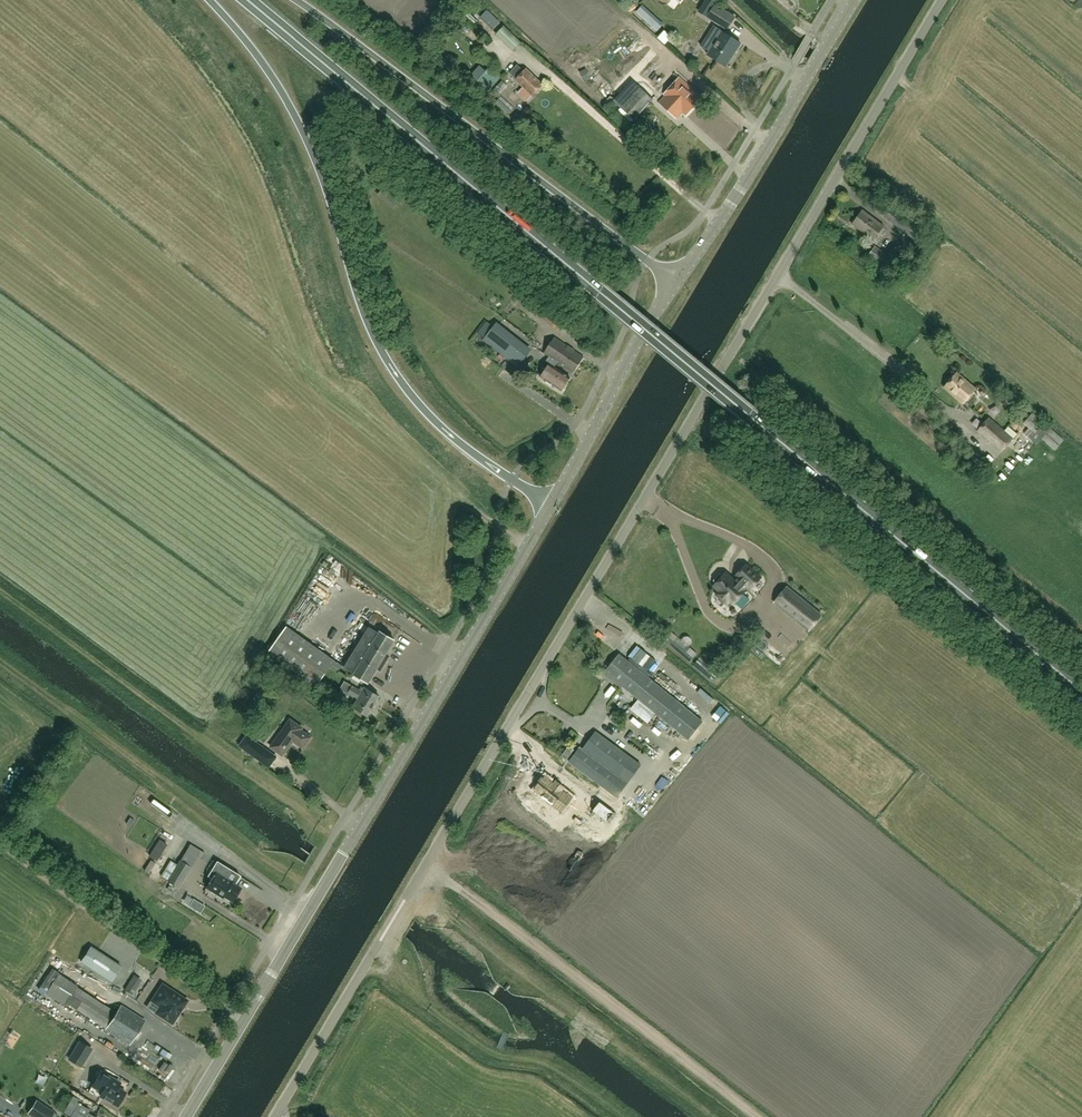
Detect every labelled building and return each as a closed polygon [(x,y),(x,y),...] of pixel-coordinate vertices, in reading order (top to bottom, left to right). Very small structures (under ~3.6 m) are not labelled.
[(706,0),(698,12),(707,18),(715,5),(706,0)] [(735,18),(715,5),(707,18),(727,30),(735,18)] [(522,43),(512,33),(505,25),(497,33),(504,40),(515,51),(522,43)] [(722,32),(707,55),(726,67),(741,44),(722,32)] [(491,65),(473,85),(484,95),(502,75),(491,65)] [(532,96),(543,85),(526,68),(523,71),(518,66),(510,74),(516,80),(532,96)] [(664,95),(687,115),(702,99),(679,78),(664,95)] [(633,120),(653,100),(640,88),(621,108),(633,120)] [(544,138),(549,132),(539,123),(533,130),(544,138)] [(882,215),(915,241),(921,232),(889,207),(882,215)] [(852,224),(873,240),(884,227),(863,210),(852,224)] [(867,257),(883,269),(891,258),(874,246),(867,257)] [(483,340),(517,367),(531,349),(497,322),(483,340)] [(557,363),(573,374),(584,358),(555,339),(545,354),(550,357),(546,363),(549,365),(541,377),(561,391),(570,378),(554,367),(557,363)] [(964,404),(967,407),(978,395),(974,391),(976,390),(957,373),(944,387),(964,404)] [(1024,433),(1037,445),(1042,439),(1055,450),(1064,440),(1037,417),(1024,433)] [(977,430),(1002,451),(1013,439),(988,418),(977,430)] [(1010,424),(1006,428),(1013,436),(1017,432),(1010,424)] [(734,604),(746,591),(744,590),(748,586),(751,589),(761,578),(746,565),(736,576),(738,578),(735,581),(726,573),(723,576),(720,574),(714,581),(717,583),(714,586),(721,593),(718,596),(725,603),(728,599),(734,604)] [(787,587),(774,602),(808,631),(821,615),(787,587)] [(335,661),(287,626),(269,652),(317,686),(335,661)] [(354,675),(368,684),(378,668),(382,669),(386,662),(385,659),(394,641),(380,632),(379,634),(370,628),(345,668),(355,674),(354,675)] [(692,658),(696,653),(690,648),(686,653),(692,658)] [(636,655),(632,652),(628,657),(646,672),(650,667),(647,664),(651,659),(641,650),(636,655)] [(686,738),(701,719),(621,655),(606,674),(617,683),(618,683),(686,738)] [(353,687),(353,686),(345,681),(340,689),(348,693),(349,693),(358,699),(353,706),(368,716),(380,698),(361,686),(359,690),(353,687)] [(283,755),(293,741),(303,748),(311,737),(301,730),(302,728),(290,720),(271,747),(283,755)] [(641,768),(595,733),(583,750),(580,748),(569,763),(615,798),(617,799),(641,768)] [(265,760),(271,753),(254,741),(248,748),(265,760)] [(546,777),(536,791),(546,798),(547,796),(552,801),(550,803),(562,812),(573,797),(563,790),(565,788),(556,781),(555,784),(546,777)] [(601,803),(594,812),(609,823),(616,814),(601,803)] [(209,857),(203,866),(209,869),(214,861),(209,857)] [(191,867),(180,860),(167,881),(179,888),(191,867)] [(232,871),(217,861),(208,876),(212,878),(222,884),(225,879),(226,880),(226,879),(232,871)] [(222,884),(212,878),(206,887),(223,898),(224,896),(232,901),(240,888),(226,879),(226,880),(225,879),(222,884)] [(111,982),(121,967),(91,947),(81,962),(111,982)] [(56,955),(69,962),(72,957),(59,950),(56,955)] [(104,1030),(128,1046),(144,1021),(120,1006),(116,1012),(77,987),(78,986),(58,973),(45,993),(65,1006),(67,1003),(105,1028),(104,1030)] [(124,990),(132,995),(142,980),(134,975),(124,990)] [(154,998),(162,1003),(156,1013),(172,1024),(187,1001),(162,984),(154,998)] [(65,1034),(59,1044),(66,1049),(72,1039),(65,1034)] [(80,1067),(90,1050),(79,1043),(68,1060),(80,1067)] [(50,1071),(59,1053),(52,1050),(43,1067),(50,1071)] [(122,1097),(125,1092),(117,1088),(120,1083),(101,1072),(92,1086),(103,1092),(100,1096),(103,1098),(102,1099),(107,1102),(107,1101),(117,1106),(122,1097)] [(87,1113),(89,1110),(80,1105),(80,1104),(79,1103),(80,1101),(73,1097),(64,1112),(71,1116),(70,1116),(95,1116),(87,1113)] [(36,1116),(56,1116),(57,1115),(37,1101),(30,1113),(36,1116)]
